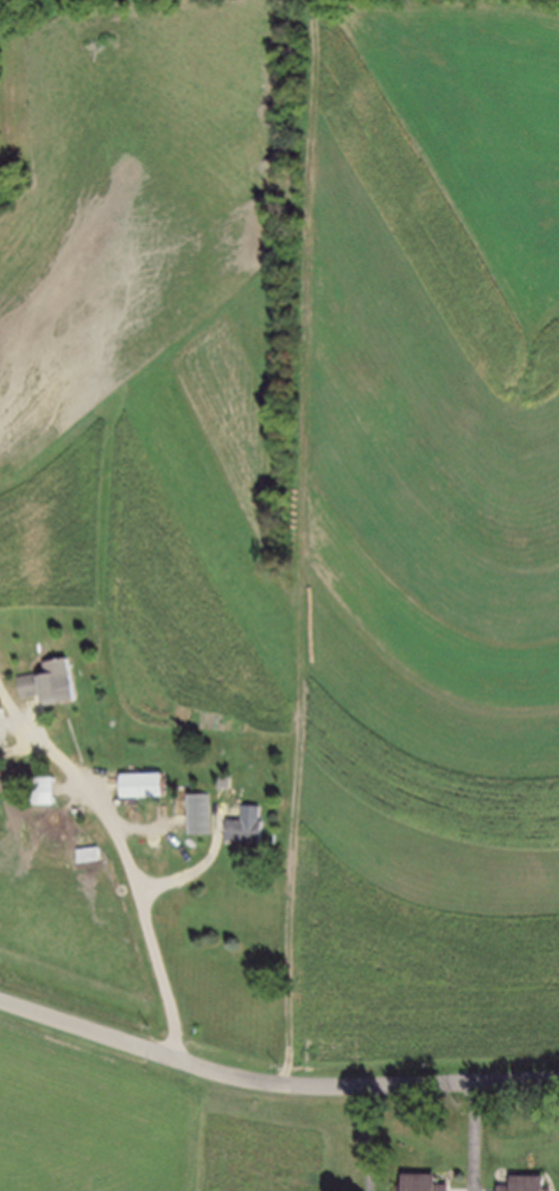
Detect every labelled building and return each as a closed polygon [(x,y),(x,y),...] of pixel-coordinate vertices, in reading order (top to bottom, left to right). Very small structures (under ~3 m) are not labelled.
[(42,662),(43,673),(15,679),(19,698),(33,695),(34,700),(53,696),(55,702),(75,698),(66,657),(42,662)] [(163,773),(119,775),(120,797),(164,796),(163,773)] [(50,778),(50,803),(24,804),(24,778),(50,778)] [(209,795),(183,795),(184,835),(209,834),(209,795)] [(241,804),(241,821),(223,821),(223,841),(260,842),(261,821),(258,821),(259,805),(241,804)] [(399,1190),(449,1190),(449,1183),(433,1183),(433,1173),(400,1173),(399,1190)] [(550,1189),(542,1189),(542,1174),(508,1173),(508,1186),(498,1186),(498,1190),(550,1190),(550,1189)]
